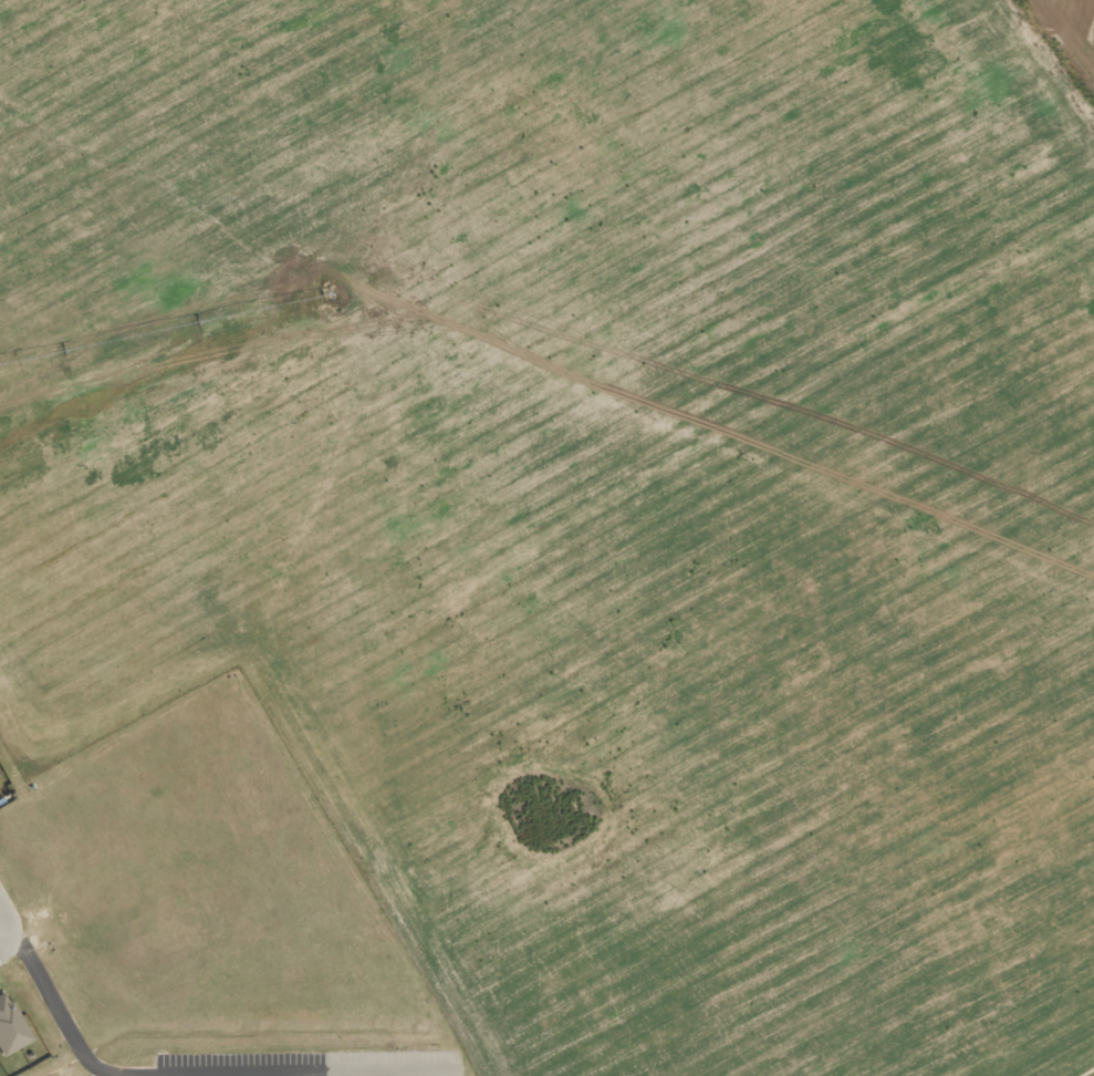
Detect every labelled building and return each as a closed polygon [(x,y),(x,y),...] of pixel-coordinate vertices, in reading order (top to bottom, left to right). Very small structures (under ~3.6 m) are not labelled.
[(2,1056),(32,1041),(6,990),(0,994),(0,1052),(2,1056)]
